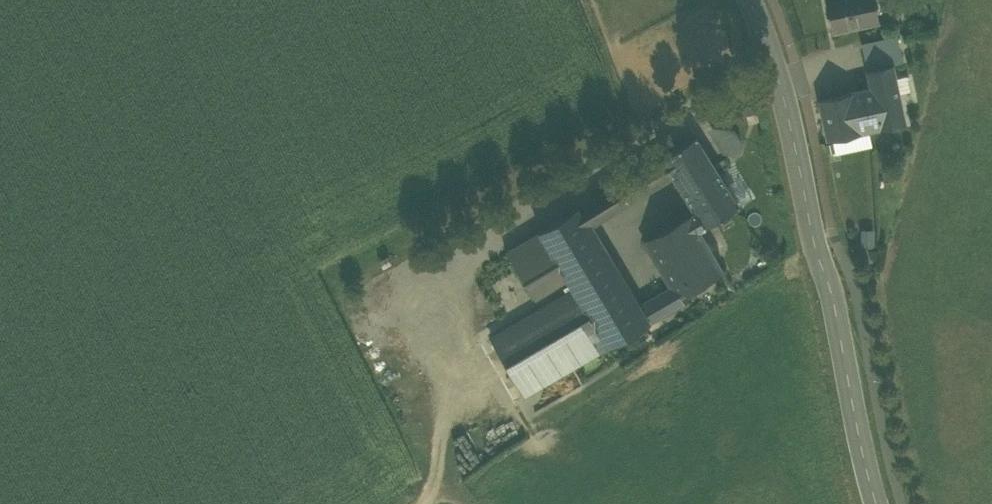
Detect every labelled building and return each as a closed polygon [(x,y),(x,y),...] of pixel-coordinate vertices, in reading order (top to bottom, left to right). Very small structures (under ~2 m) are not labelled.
[(833,31),(860,24),(860,25),(877,21),(872,0),(826,0),(833,31)] [(895,35),(864,42),(869,69),(891,65),(900,63),(895,35)] [(869,69),(873,88),(880,127),(903,122),(891,65),(869,69)] [(870,129),(880,127),(873,88),(853,92),(861,130),(870,129)] [(833,136),(861,130),(853,92),(853,91),(822,97),(830,137),(833,136)] [(736,155),(740,151),(743,141),(734,128),(713,125),(709,128),(711,135),(723,153),(736,155)] [(861,130),(833,136),(836,151),(873,144),(870,129),(861,130)] [(696,136),(662,156),(673,175),(679,185),(714,164),(696,136)] [(662,156),(593,198),(604,217),(673,175),(662,156)] [(726,184),(714,164),(679,185),(696,212),(704,226),(738,205),(738,204),(726,184)] [(739,176),(726,184),(738,204),(751,195),(739,176)] [(593,198),(577,207),(589,226),(604,217),(593,198)] [(568,279),(574,289),(607,346),(608,346),(647,323),(684,301),(680,295),(679,296),(673,286),(672,286),(637,307),(589,226),(577,207),(539,231),(548,246),(568,279)] [(673,286),(679,296),(680,295),(723,269),(699,229),(704,226),(696,212),(646,242),(672,286),(673,286)] [(548,246),(539,231),(506,250),(516,266),(548,246)] [(535,299),(568,279),(548,246),(516,266),(534,297),(535,299)] [(525,394),(607,346),(574,289),(492,337),(525,394)]
